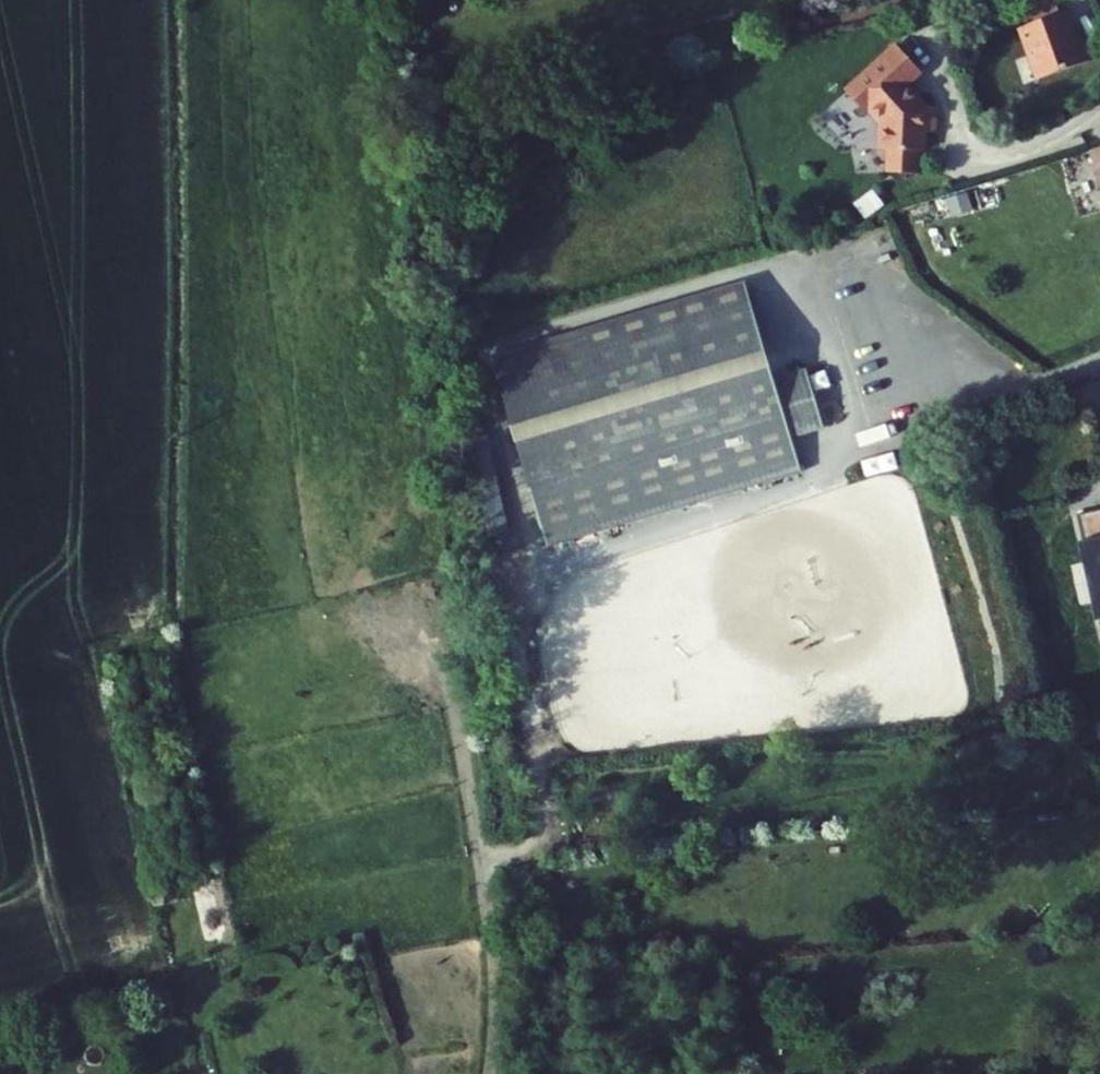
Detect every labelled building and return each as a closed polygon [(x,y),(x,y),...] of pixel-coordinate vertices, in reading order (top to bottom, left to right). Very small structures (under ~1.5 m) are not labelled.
[(1046,11),(1072,3),(1071,0),(1042,0),(1046,11)] [(1048,67),(1099,52),(1099,41),(1096,29),(1086,32),(1077,1),(1072,3),(1046,11),(1033,14),(1048,67)] [(895,131),(892,154),(921,158),(924,135),(929,136),(932,118),(941,120),(944,93),(934,89),(915,66),(931,53),(910,27),(857,71),(872,91),(878,86),(892,103),(889,130),(895,131)] [(762,283),(510,363),(516,381),(548,371),(582,478),(550,488),(569,546),(821,467),(810,432),(842,421),(825,365),(792,375),(762,283)] [(548,371),(516,381),(550,488),(582,478),(548,371)] [(1071,496),(1099,611),(1099,489),(1071,496)] [(216,955),(237,951),(221,880),(201,884),(216,955)]
